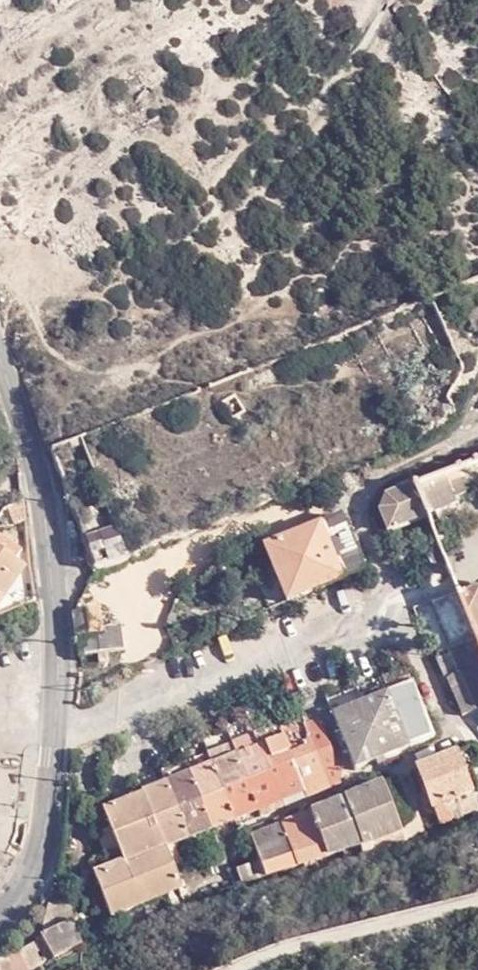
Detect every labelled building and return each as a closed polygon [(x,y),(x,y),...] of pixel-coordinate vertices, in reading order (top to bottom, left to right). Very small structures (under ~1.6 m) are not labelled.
[(477,139),(477,115),(404,0),(403,0),(393,6),(477,139)] [(443,469),(410,481),(411,484),(413,490),(425,520),(457,507),(443,469)] [(402,493),(413,490),(411,484),(400,488),(402,493)] [(413,490),(402,493),(386,500),(381,515),(388,534),(425,520),(413,490)] [(341,519),(264,550),(286,606),(363,575),(354,551),(349,539),(341,519)] [(0,530),(0,610),(2,611),(32,565),(23,559),(30,550),(0,530)] [(105,548),(122,543),(118,531),(83,542),(87,554),(87,558),(106,553),(105,548)] [(349,539),(354,551),(358,549),(353,537),(349,539)] [(106,553),(87,558),(90,567),(93,570),(128,559),(122,543),(105,548),(106,553)] [(452,590),(457,600),(476,650),(477,649),(477,585),(452,590)] [(457,600),(433,608),(450,655),(462,650),(477,690),(477,655),(476,650),(457,600)] [(99,614),(74,617),(79,660),(98,657),(99,663),(109,662),(108,656),(124,653),(121,629),(102,632),(99,614)] [(99,614),(102,632),(121,629),(99,614)] [(436,660),(461,720),(477,712),(477,690),(462,650),(450,655),(436,660)] [(411,687),(386,696),(407,751),(431,742),(411,687)] [(380,763),(407,751),(386,696),(361,705),(380,763)] [(351,774),(380,763),(361,705),(337,714),(330,717),(351,774)] [(335,707),(328,710),(330,717),(337,714),(335,707)] [(300,718),(303,728),(317,723),(313,713),(311,708),(298,713),(300,718)] [(300,718),(276,728),(253,737),(256,748),(280,738),(303,728),(300,718)] [(339,780),(317,723),(303,728),(314,757),(325,786),(339,780)] [(314,757),(303,728),(280,738),(292,766),(314,757)] [(256,748),(253,737),(231,746),(236,757),(256,748)] [(292,766),(280,738),(256,748),(268,776),(292,766)] [(231,746),(209,755),(213,767),(236,757),(231,746)] [(268,776),(256,748),(236,757),(247,784),(268,776)] [(477,816),(477,781),(467,753),(454,758),(466,798),(474,818),(476,816),(477,816)] [(247,784),(236,757),(213,767),(225,794),(247,784)] [(303,794),(325,786),(314,757),(292,766),(303,794)] [(466,798),(454,758),(440,764),(414,772),(428,811),(448,804),(466,798)] [(186,764),(160,775),(164,786),(190,775),(186,764)] [(303,794),(292,766),(268,776),(280,804),(303,794)] [(225,794),(213,767),(190,775),(200,804),(225,794)] [(200,804),(190,775),(164,786),(186,842),(211,832),(200,804)] [(280,804),(268,776),(247,784),(259,812),(280,804)] [(339,780),(325,786),(328,792),(342,786),(339,780)] [(392,781),(377,787),(395,833),(398,833),(394,822),(406,818),(392,781)] [(259,812),(247,784),(225,794),(236,821),(259,812)] [(164,786),(142,795),(166,850),(174,847),(179,845),(186,842),(164,786)] [(325,786),(303,794),(306,801),(328,792),(325,786)] [(343,801),(360,846),(364,845),(395,833),(377,787),(343,801)] [(236,821),(225,794),(200,804),(211,832),(236,821)] [(166,850),(142,795),(101,813),(122,865),(166,850)] [(340,851),(360,846),(343,801),(325,808),(340,851)] [(450,808),(448,804),(428,811),(430,816),(450,808)] [(325,855),(340,851),(325,808),(306,816),(322,856),(325,855)] [(292,867),(322,856),(306,816),(278,827),(292,867)] [(404,845),(413,842),(410,833),(418,830),(413,816),(406,818),(394,822),(398,833),(402,845),(404,845)] [(260,879),(292,867),(278,827),(246,840),(254,864),(260,879)] [(186,842),(179,845),(188,867),(195,865),(186,842)] [(182,870),(174,847),(166,850),(174,873),(182,870)] [(166,850),(122,865),(91,876),(109,920),(165,897),(172,894),(180,890),(174,873),(166,850)] [(322,856),(299,865),(301,871),(325,862),(322,856)] [(238,887),(260,879),(254,864),(232,873),(238,887)] [(180,912),(172,894),(165,897),(173,916),(180,912)] [(71,932),(69,927),(44,934),(45,939),(71,932)] [(81,955),(75,931),(71,932),(45,939),(40,941),(47,965),(81,955)] [(40,941),(6,958),(12,969),(35,969),(47,965),(40,941)] [(6,958),(0,961),(0,969),(12,969),(6,958)]
